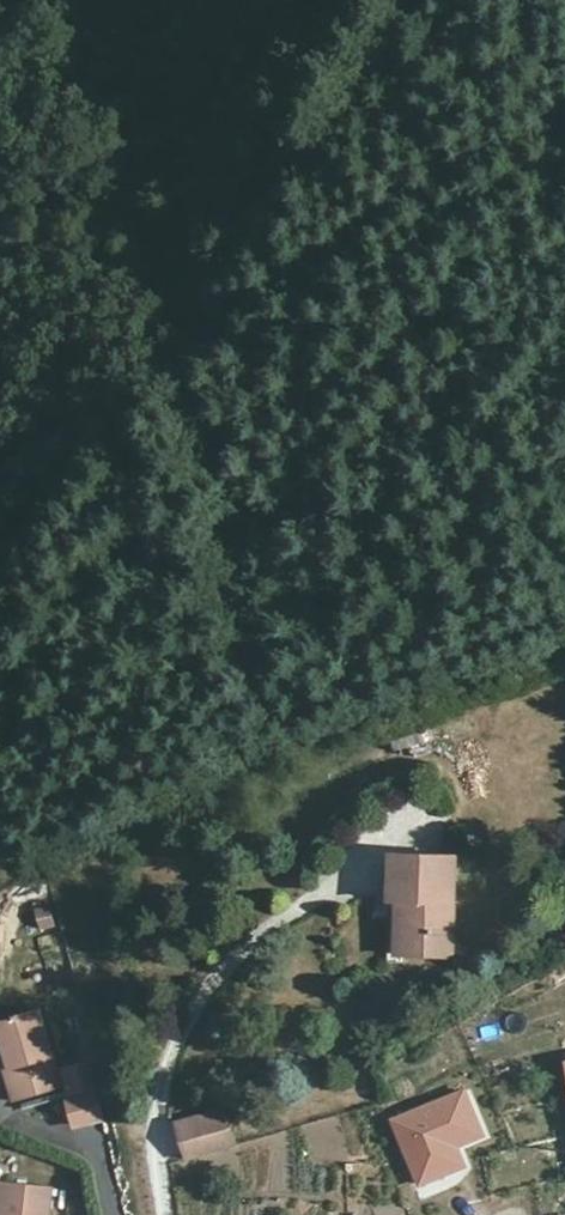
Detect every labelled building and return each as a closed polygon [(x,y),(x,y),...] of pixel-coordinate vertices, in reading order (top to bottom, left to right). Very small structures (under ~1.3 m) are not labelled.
[(429,961),(476,965),(491,861),(437,852),(431,894),(418,894),(417,914),(426,918),(418,974),(427,977),(429,961)] [(56,1011),(16,1024),(33,1101),(73,1090),(56,1011)] [(422,1190),(471,1170),(462,1149),(489,1138),(468,1088),(393,1120),(422,1190)] [(122,1121),(116,1095),(85,1105),(93,1130),(122,1121)] [(182,1166),(242,1149),(232,1112),(173,1127),(182,1166)] [(11,1186),(8,1214),(63,1214),(65,1194),(11,1186)]
